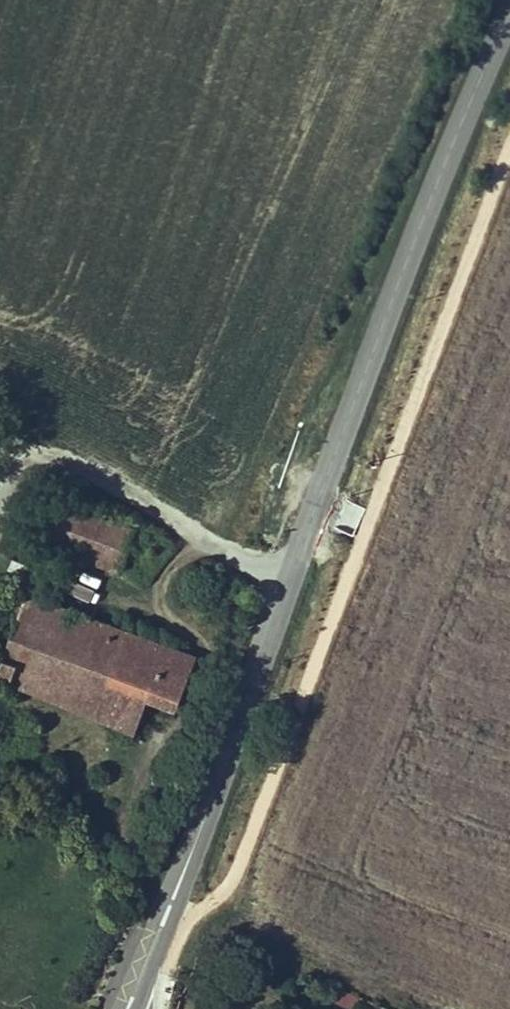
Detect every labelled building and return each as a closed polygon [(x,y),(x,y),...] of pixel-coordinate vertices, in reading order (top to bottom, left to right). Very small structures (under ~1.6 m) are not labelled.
[(47,497),(32,538),(47,543),(44,552),(62,558),(65,550),(119,570),(130,542),(141,546),(145,534),(47,497)] [(13,629),(26,594),(14,590),(2,624),(13,629)] [(69,610),(26,594),(0,664),(0,677),(39,693),(69,610)] [(176,707),(196,657),(69,610),(39,693),(118,725),(127,729),(141,693),(150,697),(176,707)] [(137,732),(150,697),(141,693),(127,729),(137,732)]
